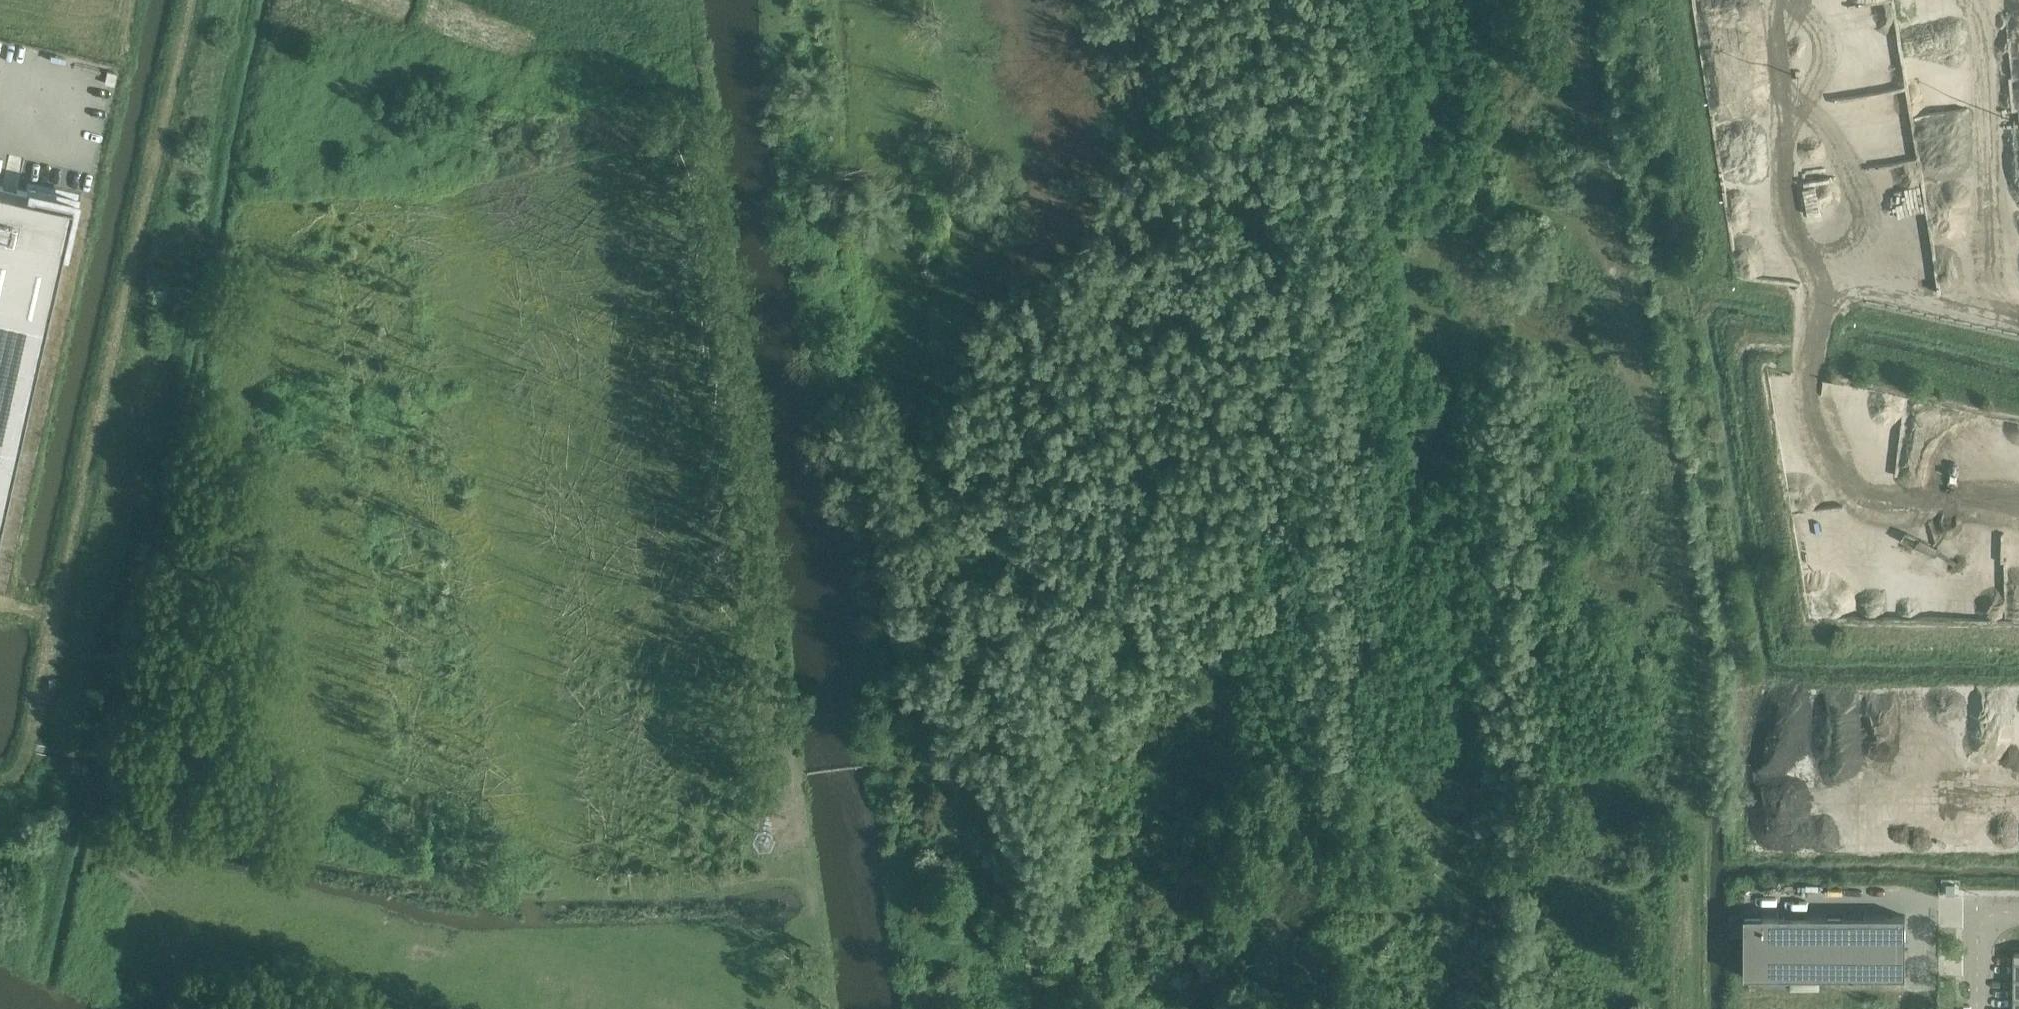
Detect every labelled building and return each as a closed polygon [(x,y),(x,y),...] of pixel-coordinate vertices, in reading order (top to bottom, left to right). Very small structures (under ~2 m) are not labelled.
[(1842,114),(1815,117),(1823,178),(1850,175),(1842,114)] [(18,189),(17,189),(3,186),(2,186),(0,185),(0,526),(62,249),(63,244),(73,199),(32,189),(31,192),(26,191),(18,189)] [(1824,976),(1825,914),(1762,914),(1762,915),(1752,915),(1744,915),(1744,926),(1743,976),(1824,976)] [(1906,914),(1825,914),(1824,976),(1906,977),(1906,914)]
